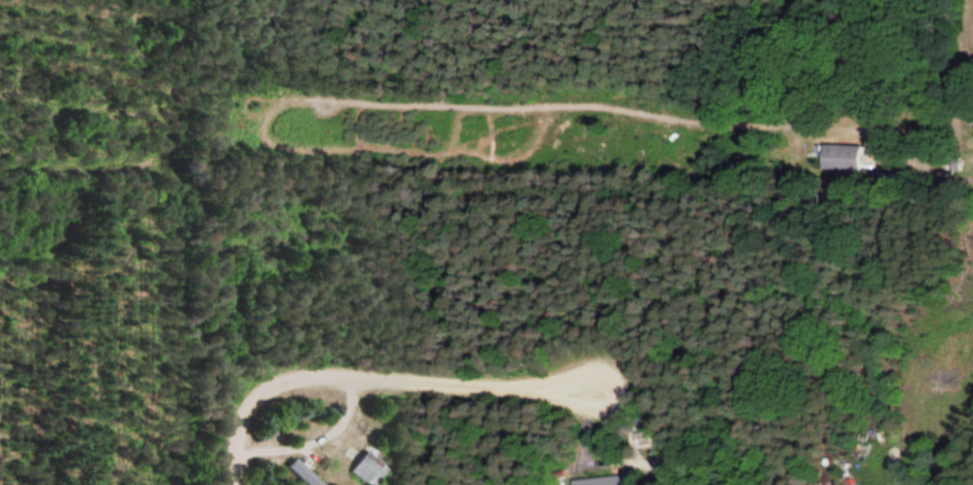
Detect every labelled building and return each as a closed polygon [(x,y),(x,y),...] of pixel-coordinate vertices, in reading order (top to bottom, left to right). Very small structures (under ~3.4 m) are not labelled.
[(822,147),(822,171),(863,171),(863,147),(822,147)] [(361,450),(344,468),(362,484),(371,484),(384,472),(361,450)] [(288,457),(279,466),(300,484),(319,484),(288,457)] [(573,479),(573,484),(633,484),(632,475),(573,479)]
